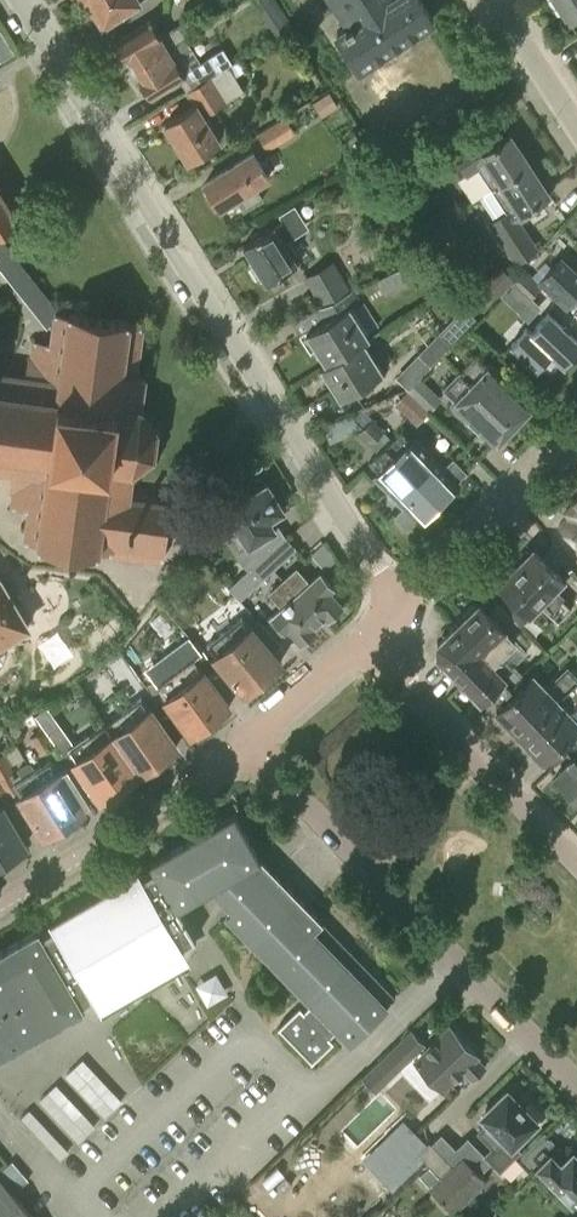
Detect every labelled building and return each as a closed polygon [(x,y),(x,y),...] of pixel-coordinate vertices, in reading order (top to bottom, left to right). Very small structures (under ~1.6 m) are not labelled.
[(104,23),(140,0),(90,0),(104,23)] [(276,37),(293,26),(276,0),(252,0),(276,37)] [(433,17),(422,0),(334,0),(349,23),(337,31),(359,65),(380,52),(389,66),(385,68),(417,118),(466,86),(433,36),(432,37),(423,24),(433,17)] [(576,18),(576,0),(557,0),(571,21),(576,18)] [(120,57),(126,57),(132,68),(192,30),(186,21),(160,37),(150,20),(116,41),(117,43),(115,49),(120,57)] [(0,61),(15,52),(0,27),(0,61)] [(184,38),(193,32),(192,30),(132,68),(138,77),(136,83),(141,92),(148,92),(150,96),(179,77),(187,89),(231,60),(223,47),(218,51),(217,50),(198,61),(184,38)] [(219,140),(204,116),(228,101),(244,91),(229,66),(233,63),(231,60),(187,89),(183,91),(192,106),(166,123),(178,143),(176,144),(184,156),(186,155),(188,159),(219,140)] [(330,92),(314,102),(322,114),(338,105),(330,92)] [(298,131),(287,116),(258,133),(268,149),(298,131)] [(488,172),(497,186),(532,164),(513,136),(483,155),(479,149),(459,162),(468,175),(474,171),(476,173),(489,165),(492,169),(488,172)] [(262,199),(254,187),(270,177),(255,153),(204,184),(209,192),(205,195),(214,208),(218,206),(220,208),(236,198),(244,211),(262,199)] [(551,195),(532,164),(497,186),(507,200),(513,202),(514,203),(504,210),(505,212),(488,223),(515,265),(538,248),(520,221),(539,208),(537,204),(551,195)] [(19,219),(0,188),(0,231),(19,219)] [(284,244),(298,235),(293,228),(304,220),(294,204),(278,215),(282,221),(274,226),(274,225),(242,245),(253,262),(250,266),(257,279),(263,277),(265,282),(296,263),(284,244)] [(0,236),(0,259),(6,267),(3,269),(5,272),(8,270),(16,281),(13,283),(15,286),(18,283),(26,294),(23,297),(26,300),(29,298),(37,308),(34,310),(36,314),(40,312),(49,324),(54,325),(52,341),(37,339),(33,333),(29,336),(33,342),(31,357),(26,360),(24,376),(8,374),(9,369),(3,368),(3,373),(0,373),(0,470),(11,471),(9,484),(13,488),(11,503),(4,508),(7,512),(13,507),(29,510),(27,524),(20,523),(20,529),(26,529),(24,540),(38,542),(37,545),(98,554),(99,549),(164,558),(171,504),(129,498),(133,467),(151,454),(157,458),(160,454),(154,450),(157,429),(164,427),(163,423),(154,424),(141,407),(145,376),(151,371),(148,367),(142,372),(135,371),(137,357),(143,358),(144,353),(138,352),(139,338),(146,339),(147,334),(140,333),(141,322),(130,321),(130,317),(70,310),(70,313),(56,311),(50,304),(52,302),(50,299),(47,301),(39,290),(42,288),(40,285),(37,287),(29,275),(32,273),(30,270),(27,272),(19,262),(22,260),(19,256),(16,258),(9,248),(11,246),(8,242),(6,244),(0,236)] [(560,257),(553,265),(538,282),(542,287),(568,311),(576,301),(576,272),(560,257)] [(399,267),(408,284),(421,277),(412,260),(399,267)] [(469,298),(484,312),(514,278),(499,265),(469,298)] [(529,300),(542,287),(538,282),(530,275),(525,270),(512,284),(529,300)] [(315,291),(322,304),(347,289),(340,276),(315,291)] [(319,326),(300,337),(310,353),(315,350),(324,365),(319,368),(320,370),(370,339),(350,307),(357,303),(349,291),(313,315),(319,326)] [(477,318),(464,306),(418,355),(431,367),(477,318)] [(530,332),(527,330),(512,345),(537,369),(551,354),(565,367),(576,354),(576,341),(548,313),(530,332)] [(370,339),(320,370),(340,401),(353,393),(356,398),(372,388),(369,383),(384,374),(364,343),(370,339)] [(475,358),(459,374),(513,427),(534,406),(490,364),(486,368),(475,358)] [(495,445),(513,427),(459,374),(444,390),(455,401),(452,404),(495,445)] [(420,376),(408,389),(430,409),(442,395),(420,376)] [(346,428),(358,423),(351,417),(343,420),(346,428)] [(374,417),(364,426),(384,446),(385,445),(378,438),(387,430),(374,417)] [(376,454),(384,446),(364,426),(357,434),(376,454)] [(401,432),(386,448),(439,501),(458,483),(456,481),(466,471),(453,458),(443,468),(415,439),(411,442),(401,432)] [(419,521),(439,501),(386,448),(371,462),(381,473),(376,477),(405,506),(395,516),(408,529),(418,519),(419,521)] [(241,562),(250,572),(231,588),(240,600),(295,550),(285,539),(277,527),(274,529),(269,521),(284,511),(267,485),(255,492),(253,488),(248,487),(236,495),(235,500),(237,503),(226,511),(252,552),(241,562)] [(565,511),(569,515),(559,525),(576,542),(576,499),(565,511)] [(324,542),(310,554),(325,570),(337,559),(324,542)] [(565,561),(552,544),(542,555),(532,545),(495,582),(529,615),(539,605),(555,621),(572,605),(555,589),(566,579),(557,570),(565,561)] [(297,568),(284,580),(319,620),(326,614),(330,618),(344,606),(330,591),(333,588),(320,574),(310,583),(297,568)] [(30,625),(1,577),(0,578),(0,643),(30,625)] [(314,624),(319,620),(284,580),(271,592),(284,607),(274,616),(286,630),(290,627),(303,642),(318,629),(314,624)] [(478,599),(450,626),(510,688),(524,674),(511,661),(503,668),(495,659),(515,639),(507,631),(517,622),(497,602),(487,611),(482,605),(483,604),(478,599)] [(286,630),(274,616),(271,614),(262,622),(278,638),(286,630)] [(252,629),(242,617),(229,629),(210,645),(220,657),(218,658),(246,692),(282,662),(254,628),(252,629)] [(498,699),(510,688),(450,626),(434,641),(434,656),(479,702),(490,691),(498,699)] [(169,698),(194,733),(231,707),(205,670),(202,672),(194,661),(161,684),(159,681),(150,687),(162,703),(169,698)] [(569,664),(548,685),(533,670),(492,710),(517,736),(576,678),(576,672),(569,664)] [(569,707),(576,699),(576,678),(517,736),(542,762),(576,727),(576,715),(569,707)] [(143,696),(105,722),(140,773),(178,747),(152,710),(143,696)] [(70,767),(77,763),(103,799),(140,773),(105,722),(60,754),(68,768),(70,767)] [(44,728),(30,736),(41,754),(55,746),(44,728)] [(10,796),(16,793),(12,784),(17,781),(12,772),(14,770),(4,751),(0,754),(0,779),(10,796)] [(553,775),(576,800),(576,752),(553,775)] [(53,761),(37,771),(68,822),(86,811),(84,808),(92,803),(70,767),(68,768),(60,773),(53,761)] [(46,836),(68,822),(37,771),(16,784),(22,795),(21,796),(46,836)] [(1,805),(0,803),(10,796),(0,779),(0,861),(29,844),(5,803),(1,805)] [(276,1029),(310,1063),(331,1043),(327,1039),(331,1034),(337,1029),(350,1042),(395,998),(272,870),(271,871),(264,863),(261,860),(235,815),(151,863),(154,870),(43,934),(40,928),(0,950),(0,1057),(84,1008),(82,1004),(196,938),(178,907),(212,888),(232,909),(226,914),(282,972),(312,1003),(302,1013),(297,1008),(276,1029)] [(197,982),(208,1003),(229,992),(218,971),(197,982)] [(478,1056),(480,1055),(449,1022),(413,1057),(443,1089),(462,1071),(470,1080),(486,1065),(478,1056)] [(424,1044),(411,1030),(389,1051),(402,1065),(424,1044)] [(70,1071),(109,1110),(122,1098),(83,1058),(70,1071)] [(73,1141),(94,1125),(60,1082),(39,1098),(73,1141)] [(506,1083),(475,1113),(485,1123),(477,1131),(490,1144),(483,1151),(482,1152),(491,1161),(498,1169),(520,1149),(515,1143),(540,1119),(506,1083)] [(403,1173),(431,1143),(413,1127),(386,1157),(403,1173)] [(554,1141),(544,1130),(519,1153),(530,1164),(554,1141)] [(560,1164),(550,1153),(538,1165),(545,1173),(543,1175),(576,1209),(576,1158),(571,1153),(560,1164)] [(452,1210),(486,1178),(480,1171),(479,1171),(464,1155),(431,1187),(452,1210)] [(0,1171),(0,1179),(12,1193),(27,1180),(11,1161),(0,1171)] [(430,1168),(421,1176),(430,1185),(439,1177),(430,1168)] [(12,1193),(0,1179),(0,1216),(33,1216),(12,1193)]
